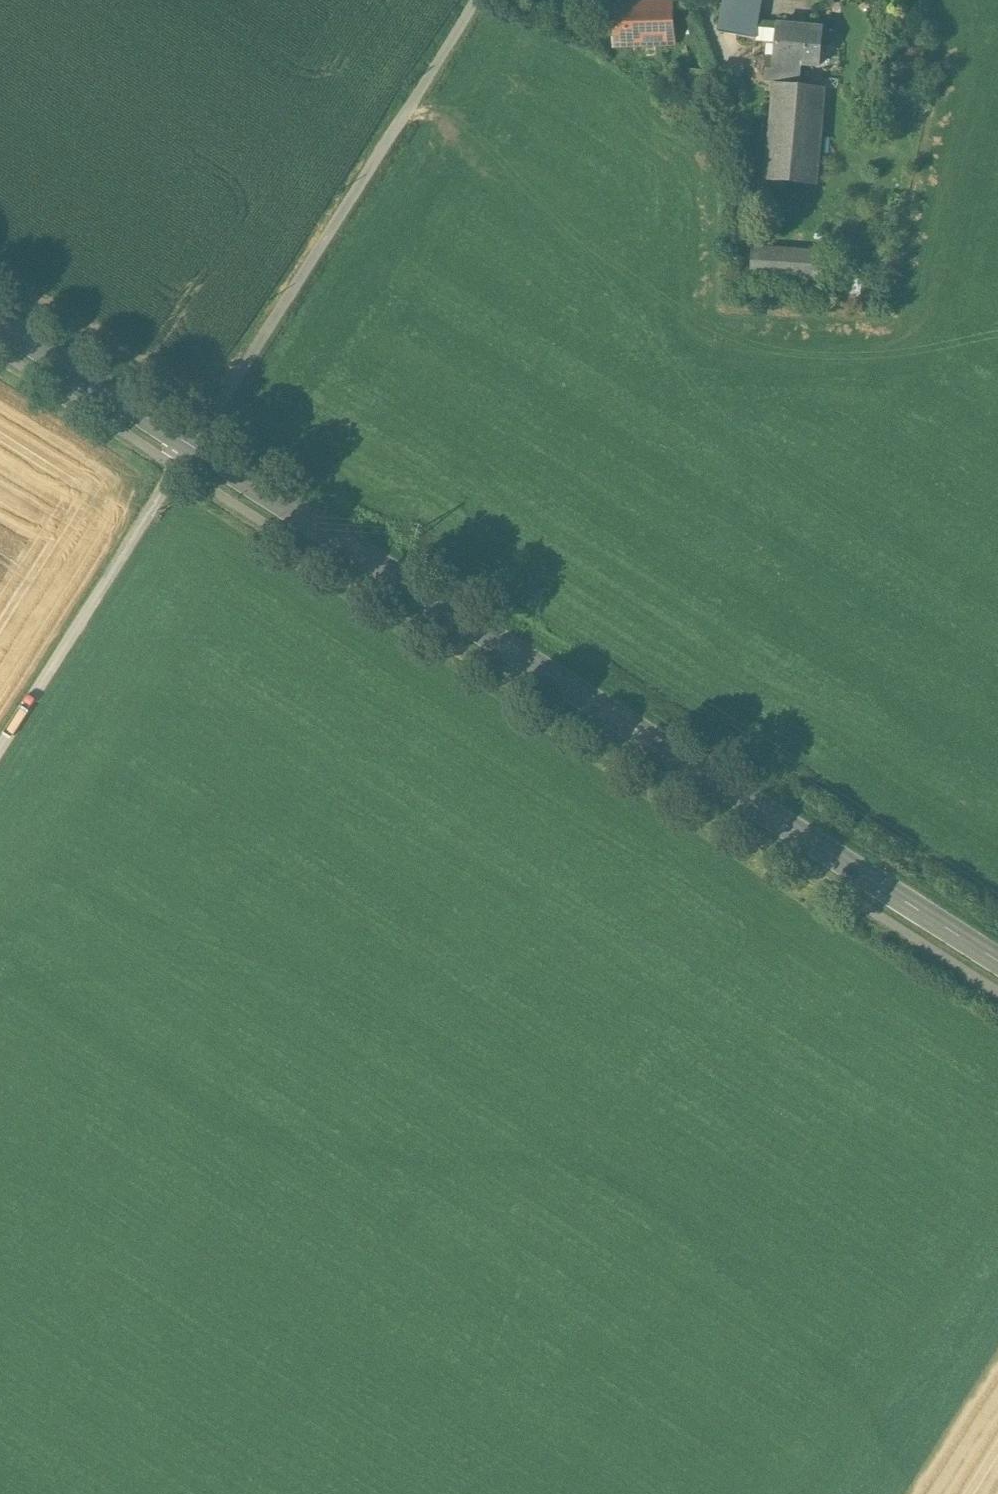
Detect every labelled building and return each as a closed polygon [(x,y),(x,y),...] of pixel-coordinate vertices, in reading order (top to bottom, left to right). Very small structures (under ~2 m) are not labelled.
[(673,0),(647,1),(649,45),(675,44),(673,0)] [(719,33),(757,39),(760,23),(763,0),(725,0),(719,33)] [(647,1),(613,2),(615,46),(649,45),(647,1)] [(823,29),(778,24),(778,25),(760,23),(757,39),(776,40),(775,60),(768,59),(766,79),(800,82),(801,65),(820,66),(823,29)] [(826,88),(774,84),(765,180),(817,185),(826,88)] [(826,251),(752,245),(749,279),(823,286),(826,251)]
